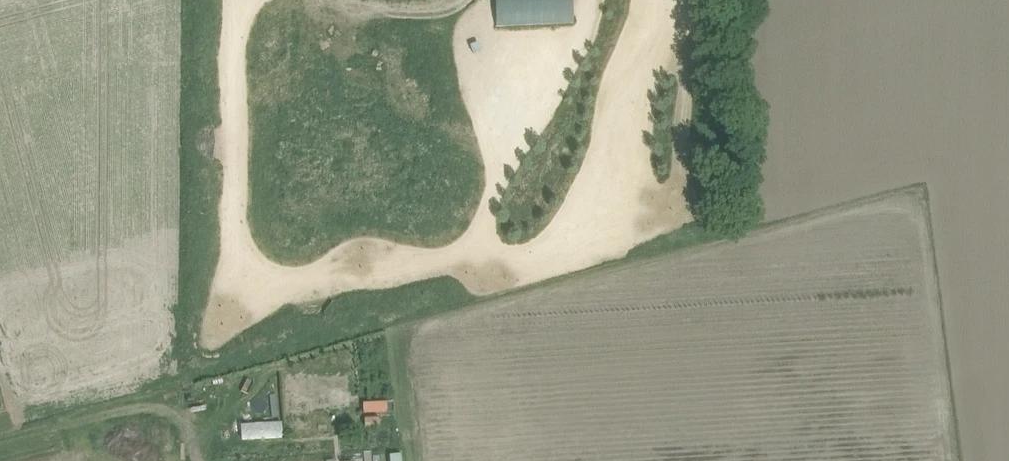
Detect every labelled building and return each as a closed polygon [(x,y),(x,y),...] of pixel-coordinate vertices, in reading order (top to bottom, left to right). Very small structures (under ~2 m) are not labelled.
[(497,26),(574,22),(573,0),(495,0),(497,26)] [(280,437),(280,421),(238,422),(239,438),(280,437)]
